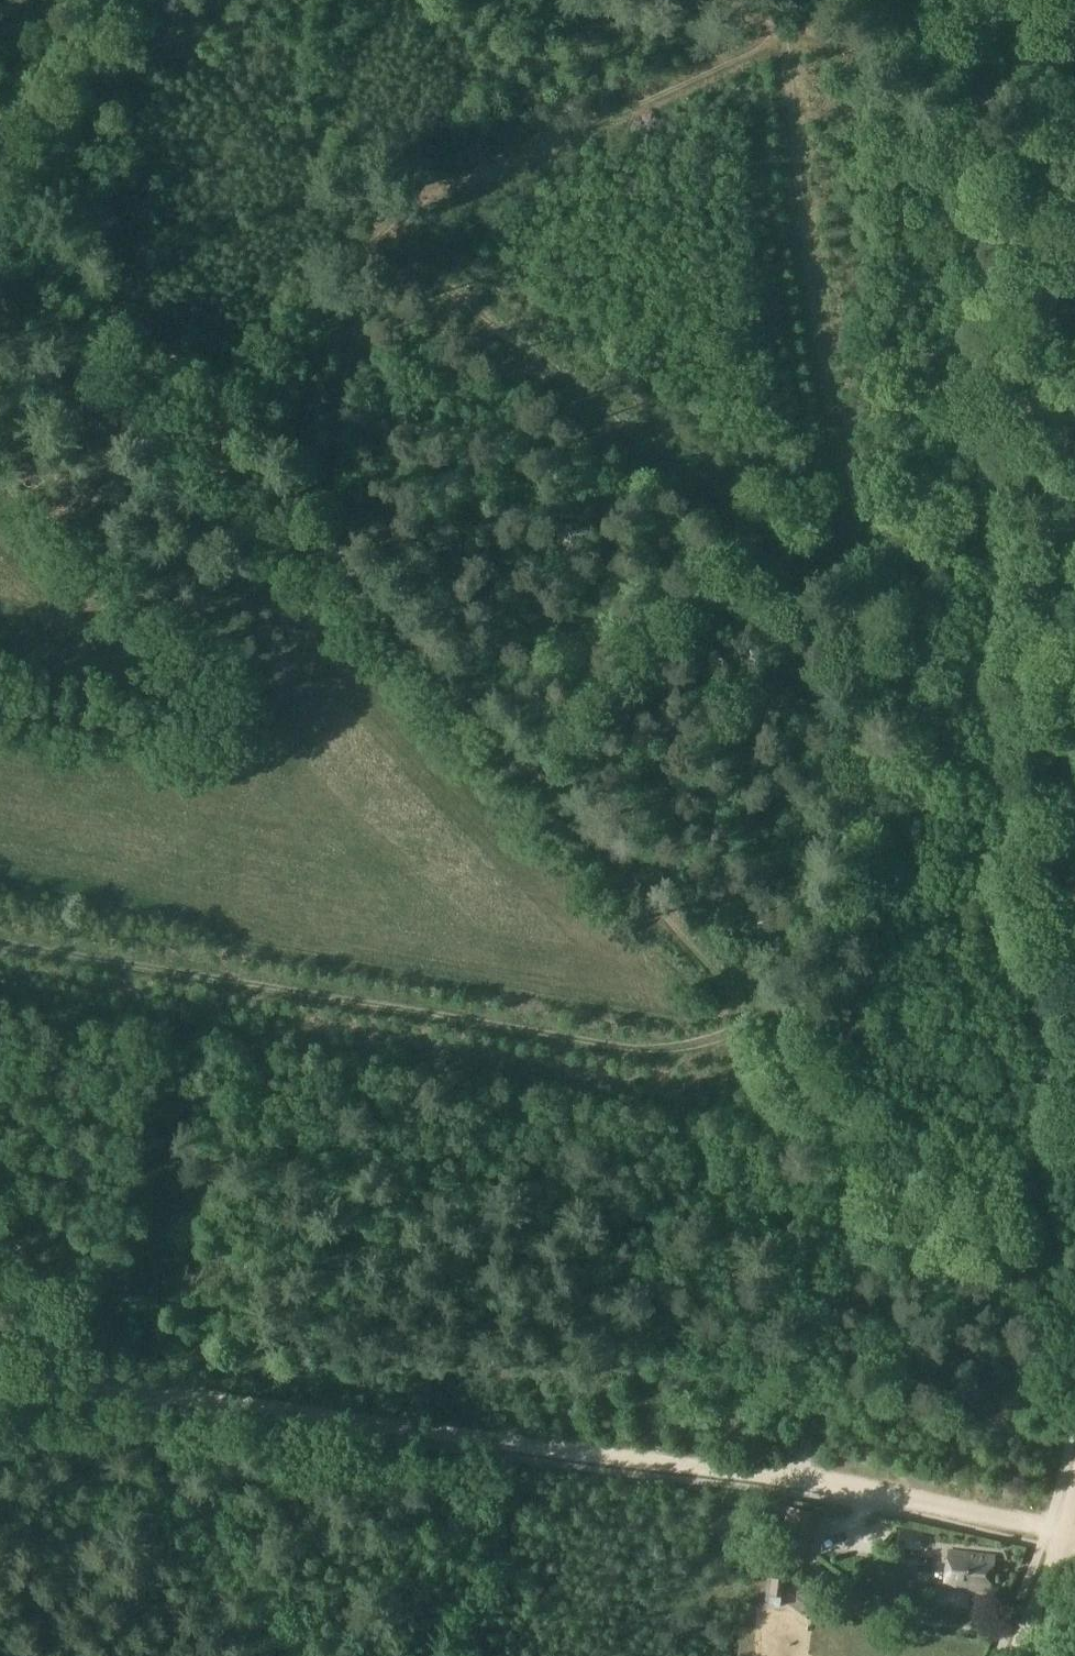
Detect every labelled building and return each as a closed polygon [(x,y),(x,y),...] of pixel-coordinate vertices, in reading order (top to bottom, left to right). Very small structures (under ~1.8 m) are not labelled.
[(897,1529),(894,1546),(894,1547),(917,1550),(923,1547),(924,1538),(919,1532),(897,1529)] [(990,1589),(994,1556),(949,1550),(945,1584),(990,1589)]
